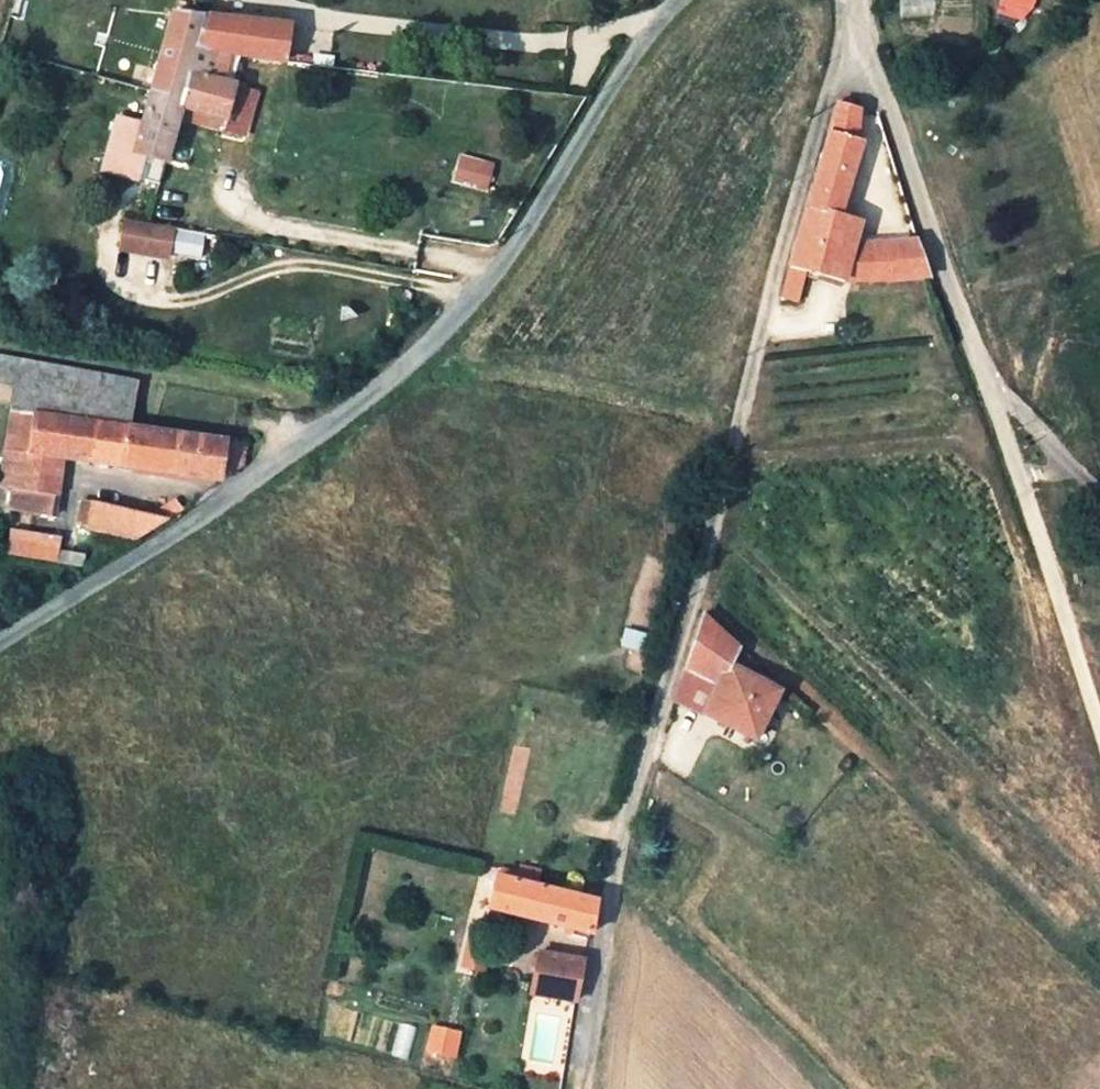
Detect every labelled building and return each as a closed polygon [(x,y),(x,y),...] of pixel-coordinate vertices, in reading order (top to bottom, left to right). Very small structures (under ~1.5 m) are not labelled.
[(1019,18),(1035,2),(1036,0),(999,0),(997,7),(1019,18)] [(170,10),(160,45),(199,50),(205,15),(170,10)] [(287,25),(205,15),(199,50),(239,56),(281,62),(287,25)] [(160,45),(153,73),(232,84),(239,56),(199,50),(160,45)] [(183,104),(179,116),(220,129),(232,84),(153,73),(147,94),(183,104)] [(183,104),(147,94),(138,128),(104,119),(91,171),(134,183),(141,153),(163,160),(179,116),(183,104)] [(808,204),(842,215),(861,143),(854,141),(859,109),(837,104),(808,204)] [(497,166),(459,154),(451,179),(489,191),(497,166)] [(789,269),(806,272),(843,281),(854,246),(864,221),(842,215),(808,204),(801,228),(789,269)] [(120,251),(142,255),(148,224),(126,219),(120,251)] [(148,224),(142,255),(168,259),(173,229),(148,224)] [(915,241),(884,244),(888,283),(929,277),(915,241)] [(854,246),(843,281),(888,283),(884,244),(854,246)] [(806,272),(789,269),(780,299),(797,303),(806,272)] [(15,387),(39,392),(43,362),(0,354),(0,384),(15,387)] [(15,387),(0,474),(0,486),(22,490),(25,467),(27,454),(62,459),(214,484),(225,475),(238,467),(242,464),(240,444),(129,428),(139,380),(43,362),(39,392),(15,387)] [(27,454),(25,467),(59,473),(62,459),(27,454)] [(56,495),(22,490),(18,512),(53,521),(56,495)] [(77,525),(134,540),(143,534),(182,511),(177,500),(149,517),(82,503),(77,525)] [(4,554),(55,563),(58,541),(8,532),(4,554)] [(701,614),(673,701),(754,742),(779,693),(749,679),(757,666),(701,614)] [(507,870),(503,881),(520,885),(523,874),(507,870)] [(495,879),(487,912),(516,919),(588,935),(595,901),(520,885),(503,881),(495,879)] [(512,937),(516,919),(487,912),(483,930),(512,937)] [(529,989),(575,1000),(582,959),(536,950),(529,989)] [(456,1058),(463,1029),(431,1022),(424,1051),(456,1058)]
